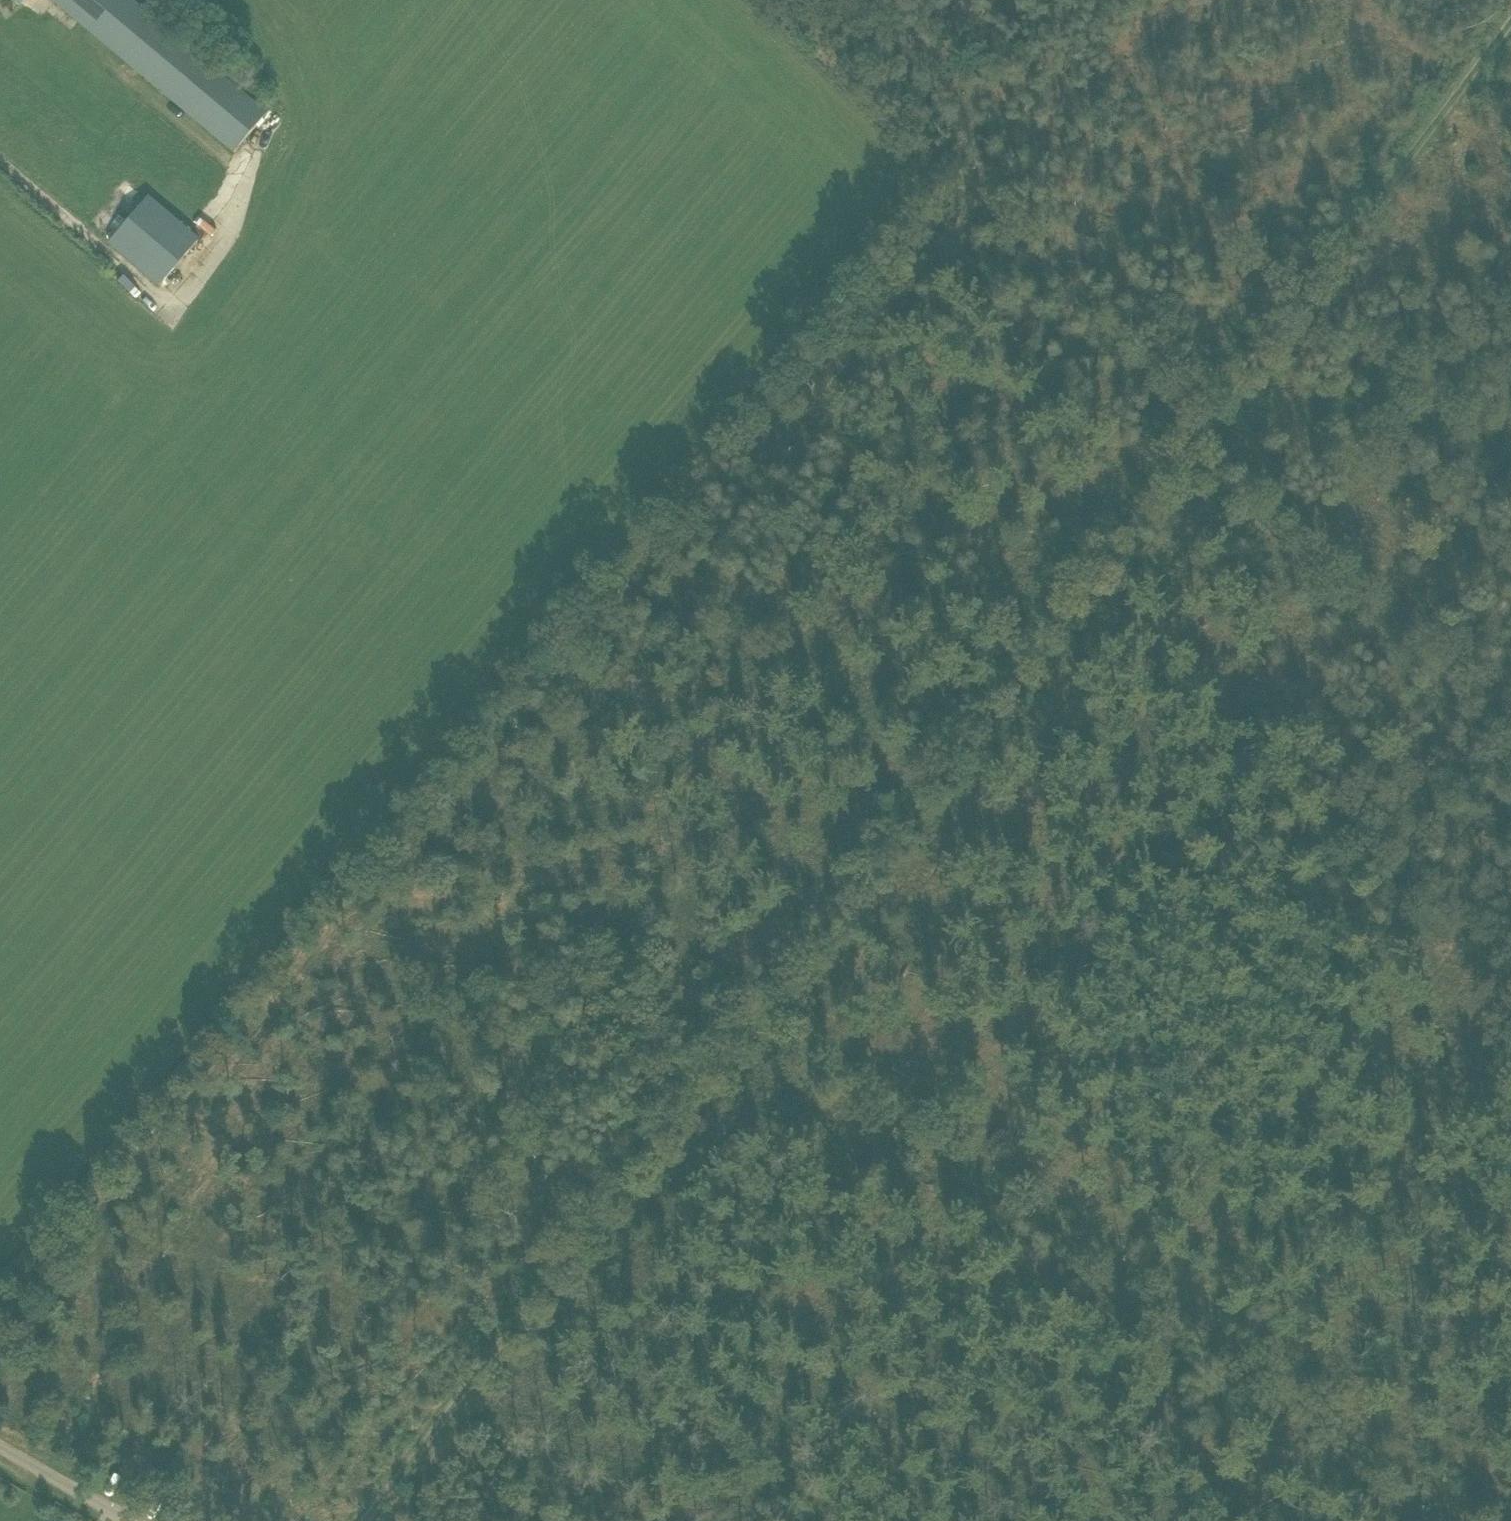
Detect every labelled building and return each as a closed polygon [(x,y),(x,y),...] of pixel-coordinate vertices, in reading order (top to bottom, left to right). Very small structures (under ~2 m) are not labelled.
[(233,152),(266,112),(132,0),(51,0),(233,152)] [(147,196),(110,241),(161,284),(199,239),(187,229),(147,196)]
